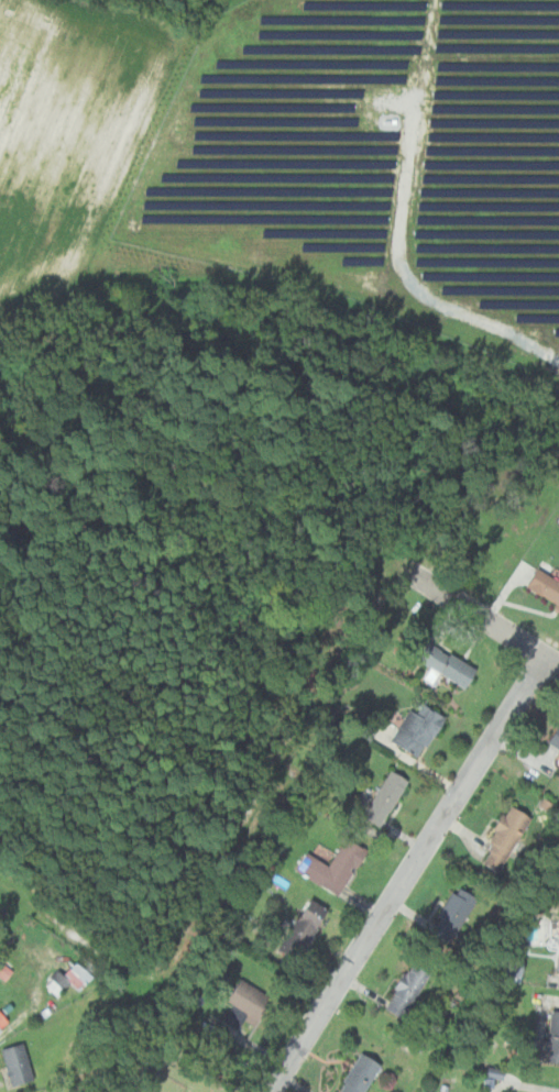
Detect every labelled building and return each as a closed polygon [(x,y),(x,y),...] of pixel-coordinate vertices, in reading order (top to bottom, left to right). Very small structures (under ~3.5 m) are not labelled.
[(539,572),(532,589),(558,600),(558,579),(539,572)] [(481,669),(438,644),(426,664),(431,667),(425,678),(435,684),(442,671),(471,688),(481,669)] [(412,708),(393,740),(424,758),(448,715),(426,702),(420,712),(412,708)] [(547,744),(558,751),(558,723),(547,744)] [(386,826),(411,778),(392,769),(367,816),(386,826)] [(479,859),(498,871),(531,816),(512,804),(479,859)] [(344,896),(369,848),(347,836),(332,865),(307,851),(297,871),(344,896)] [(479,898),(458,884),(429,928),(450,941),(479,898)] [(284,949),(303,960),(332,908),(312,897),(284,949)] [(80,990),(94,976),(78,961),(65,974),(60,970),(47,984),(59,995),(71,982),(80,990)] [(429,971),(409,961),(386,1007),(405,1017),(429,971)] [(272,996),(242,978),(228,1000),(235,1004),(225,1021),(239,1029),(245,1018),(255,1024),(272,996)] [(15,1023),(3,1008),(0,1010),(0,1034),(15,1023)] [(551,1008),(546,1060),(558,1061),(558,1009),(551,1008)] [(4,1048),(15,1086),(38,1079),(26,1042),(4,1048)] [(381,1060),(360,1051),(343,1091),(367,1091),(381,1060)]
